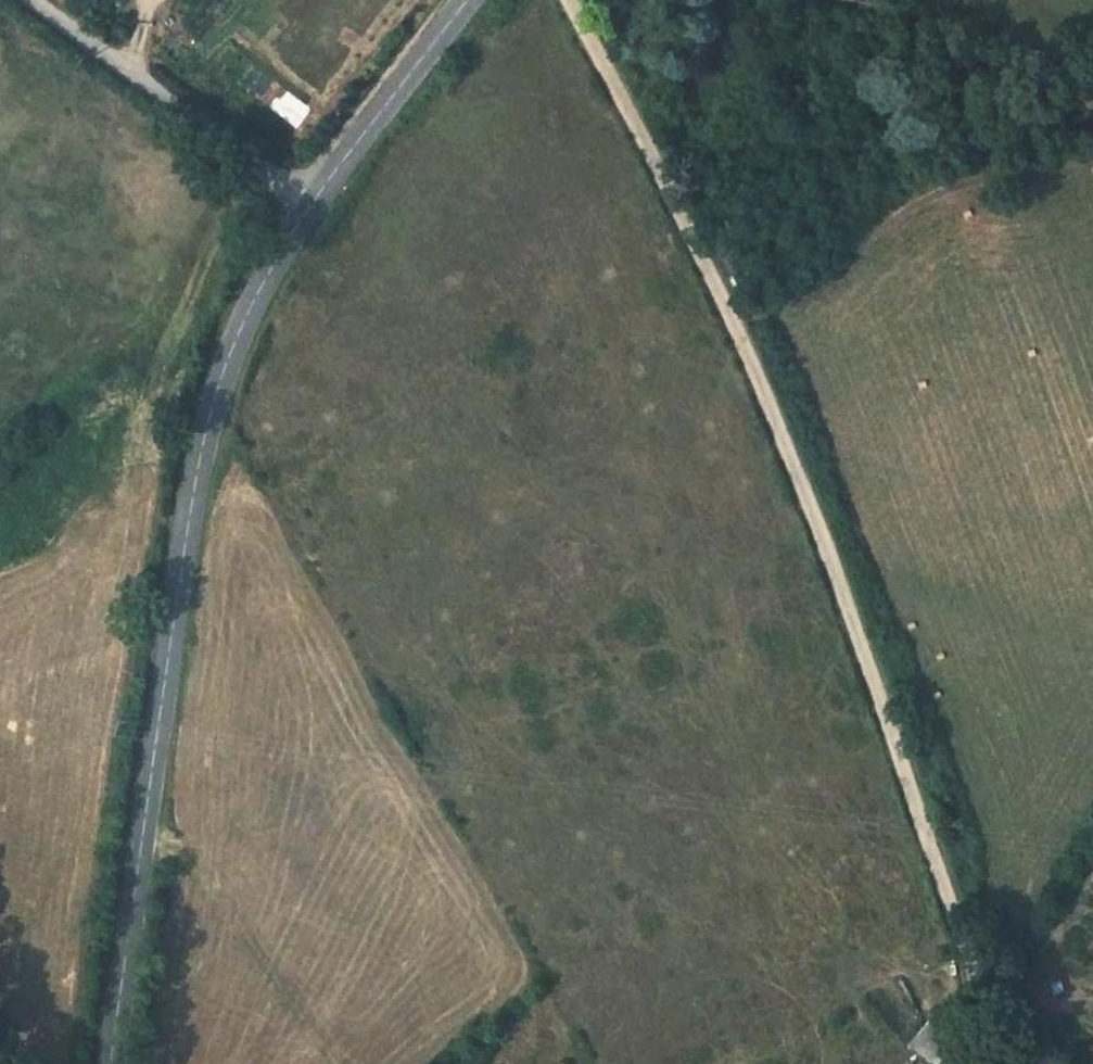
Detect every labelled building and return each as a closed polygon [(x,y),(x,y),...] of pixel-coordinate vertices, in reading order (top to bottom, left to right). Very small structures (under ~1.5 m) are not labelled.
[(929,156),(936,152),(931,145),(925,149),(929,156)] [(933,1018),(911,1046),(931,1062),(953,1034),(933,1018)]
